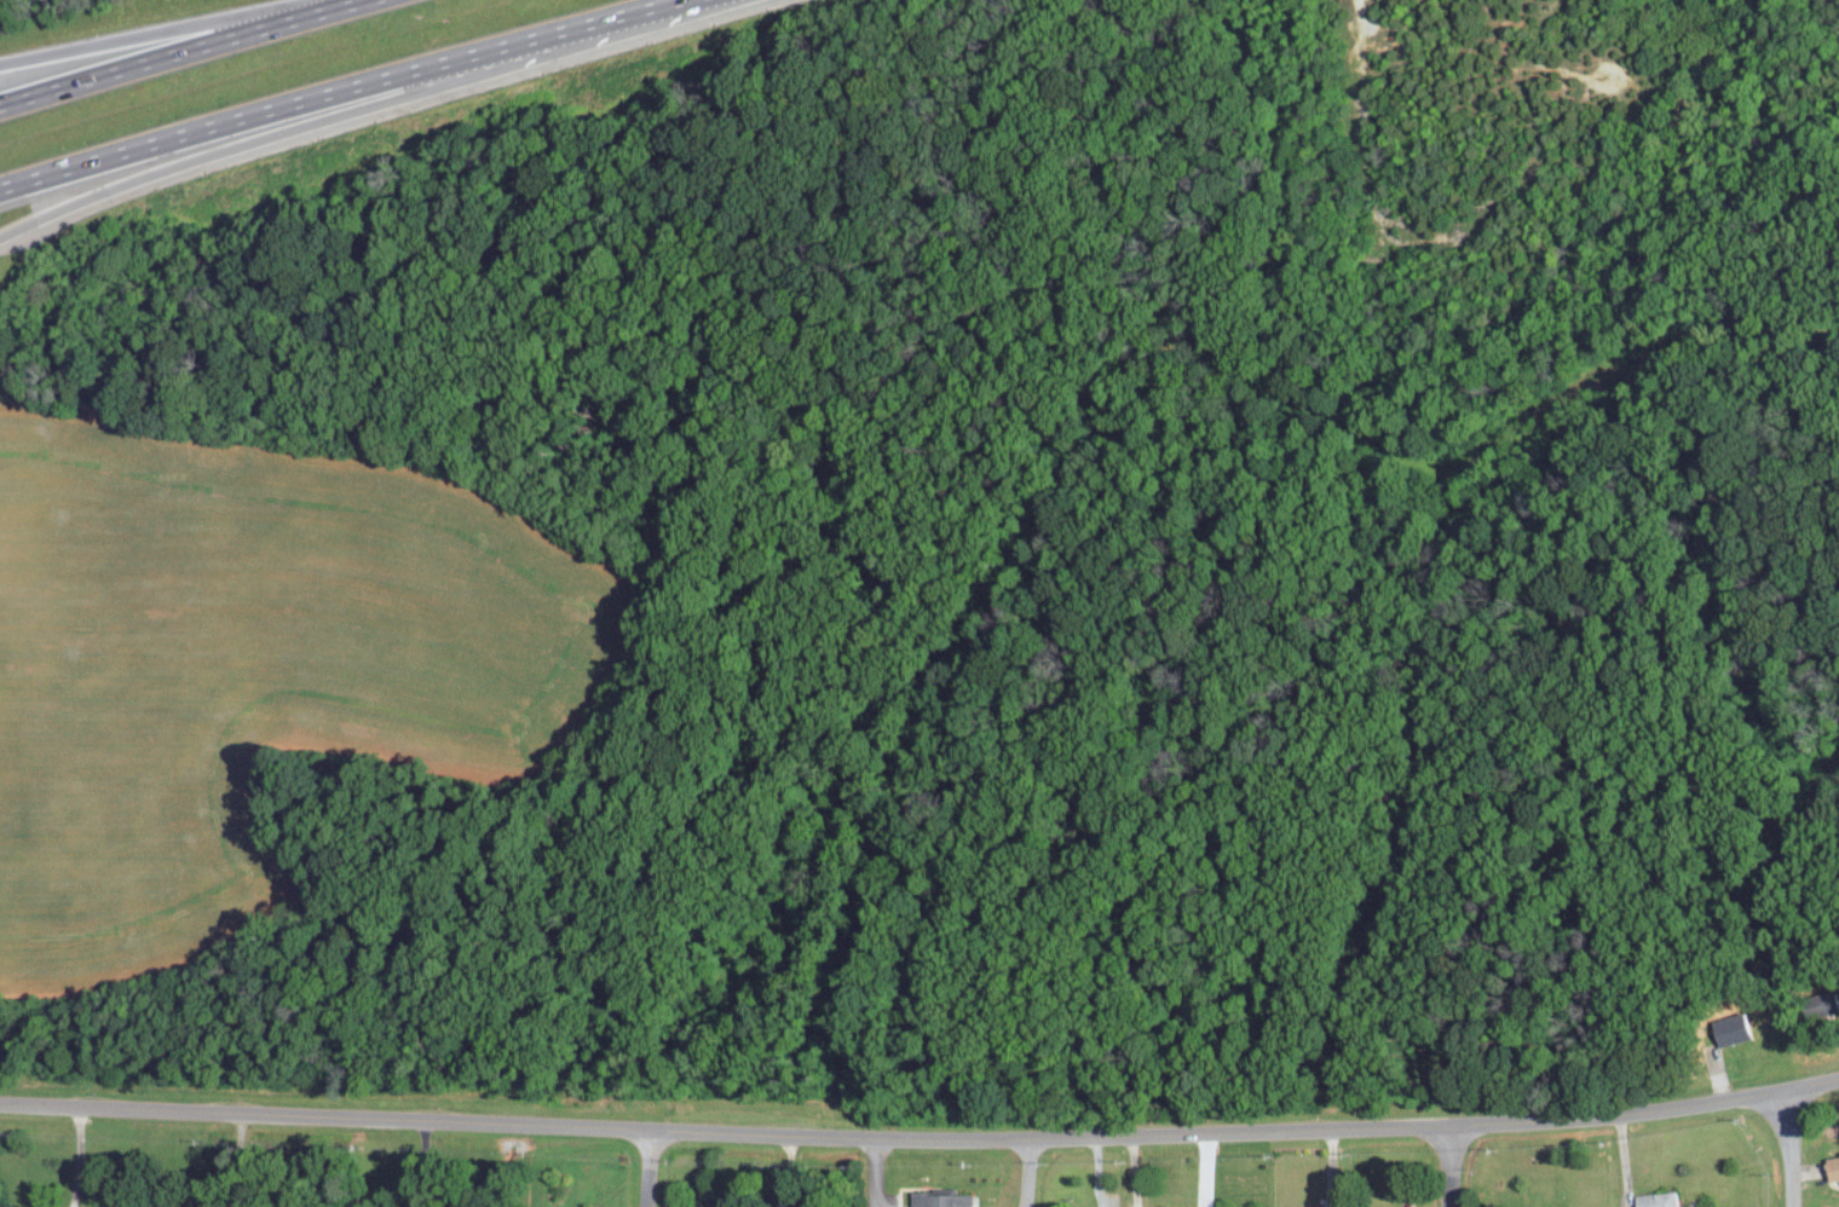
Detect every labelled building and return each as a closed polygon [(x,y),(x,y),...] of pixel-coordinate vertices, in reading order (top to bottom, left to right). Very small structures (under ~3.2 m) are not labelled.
[(1710,1020),(1717,1046),(1748,1037),(1740,1011),(1710,1020)] [(1836,1149),(1836,1156),(1822,1156),(1823,1179),(1838,1179),(1838,1149),(1836,1149)] [(1633,1206),(1673,1206),(1672,1191),(1633,1193),(1633,1206)] [(905,1192),(905,1206),(966,1206),(966,1192),(905,1192)]
